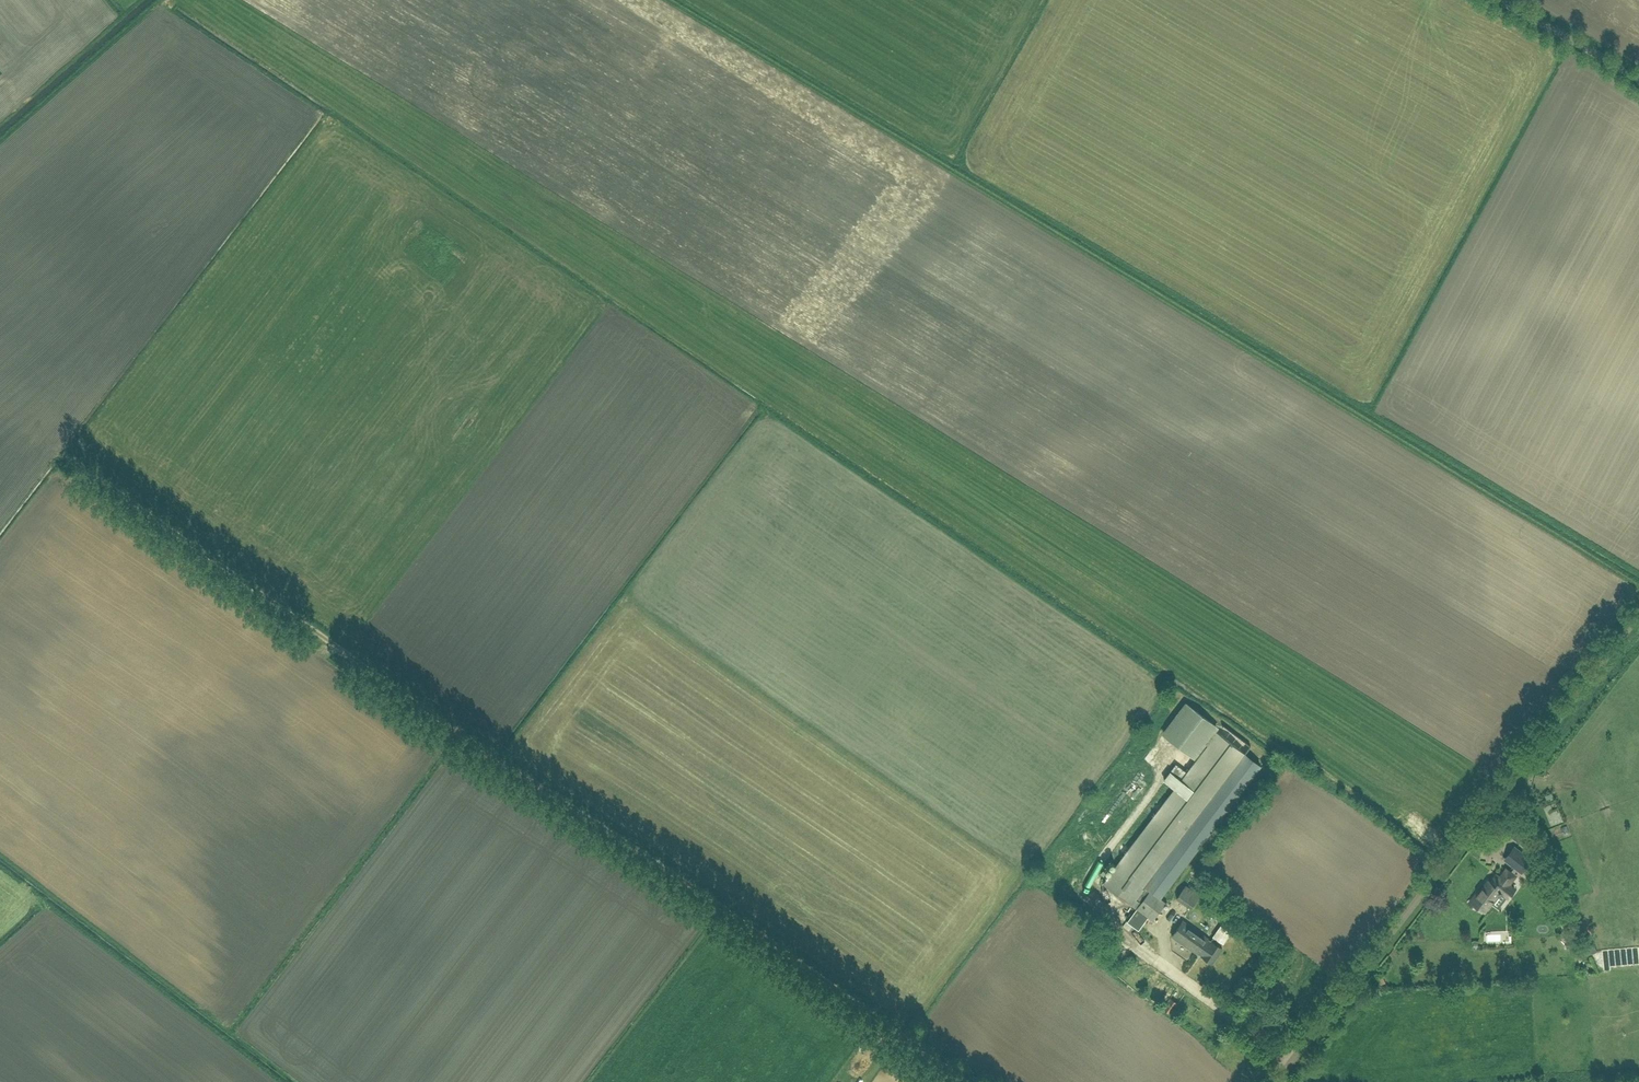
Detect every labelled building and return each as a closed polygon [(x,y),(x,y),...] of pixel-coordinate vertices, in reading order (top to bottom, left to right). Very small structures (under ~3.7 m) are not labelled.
[(1215,726),(1186,703),(1163,733),(1193,755),(1215,726)] [(1163,779),(1174,787),(1102,882),(1135,908),(1130,914),(1129,913),(1127,915),(1128,917),(1125,921),(1137,929),(1147,916),(1151,919),(1164,902),(1158,898),(1259,764),(1243,753),(1216,732),(1186,771),(1175,763),(1163,779)] [(1523,829),(1515,839),(1523,844),(1530,834),(1526,831),(1523,829)] [(1506,857),(1505,858),(1515,866),(1510,872),(1513,874),(1518,868),(1522,871),(1531,859),(1514,846),(1506,857)] [(1501,891),(1508,896),(1508,897),(1515,888),(1509,884),(1515,875),(1513,874),(1510,872),(1506,869),(1500,877),(1497,874),(1491,882),(1488,880),(1479,893),(1478,892),(1470,902),(1477,907),(1478,905),(1486,911),(1492,903),(1501,891)] [(1094,879),(1087,883),(1092,893),(1100,888),(1094,879)] [(1199,895),(1177,879),(1168,892),(1190,908),(1199,895)] [(1211,962),(1221,947),(1211,940),(1210,941),(1207,938),(1208,937),(1182,920),(1170,937),(1196,954),(1197,952),(1201,955),(1200,955),(1211,962)] [(1224,944),(1232,933),(1222,925),(1214,936),(1224,944)] [(1178,1003),(1170,997),(1162,1008),(1170,1014),(1178,1003)]
